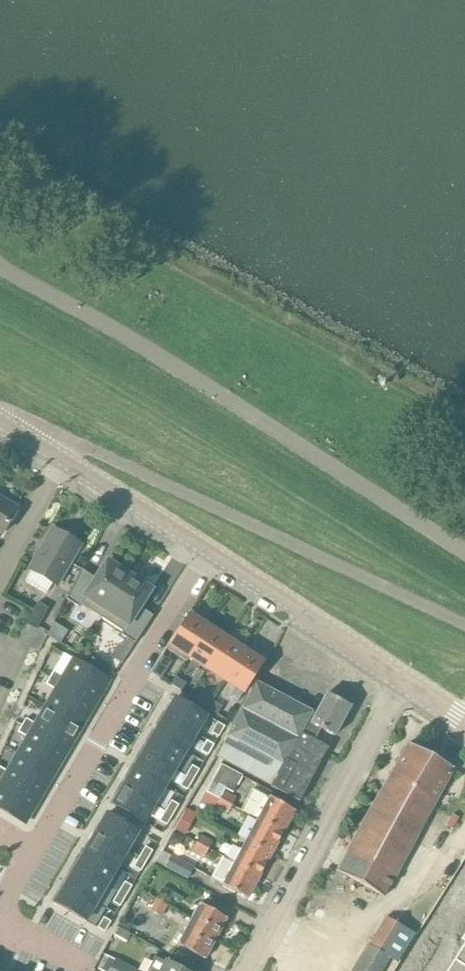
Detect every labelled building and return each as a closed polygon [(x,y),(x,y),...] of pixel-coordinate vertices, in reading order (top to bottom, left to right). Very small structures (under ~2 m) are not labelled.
[(18,509),(0,498),(0,534),(3,536),(18,509)] [(32,571),(25,581),(46,594),(53,582),(58,585),(81,544),(73,539),(72,535),(69,532),(65,531),(60,532),(52,528),(30,569),(32,571)] [(81,569),(65,599),(78,607),(80,605),(101,618),(129,576),(121,571),(122,569),(111,561),(110,564),(107,562),(95,579),(81,569)] [(129,576),(101,618),(122,632),(121,635),(134,644),(153,616),(150,614),(139,607),(151,590),(148,588),(149,586),(138,579),(137,581),(129,576)] [(36,630),(49,609),(38,602),(25,624),(36,630)] [(189,658),(208,627),(189,615),(166,649),(186,662),(189,658)] [(208,627),(189,658),(206,669),(226,638),(208,627)] [(226,639),(206,669),(207,670),(223,680),(225,681),(245,651),(241,649),(227,639),(226,639)] [(126,640),(122,646),(129,650),(133,644),(126,640)] [(245,651),(225,681),(225,682),(230,685),(243,693),(251,681),(263,663),(245,651)] [(151,672),(160,678),(170,662),(161,657),(151,672)] [(53,671),(49,677),(57,682),(95,704),(109,680),(71,658),(61,675),(53,671)] [(53,690),(43,706),(81,728),(95,704),(57,682),(49,677),(45,685),(53,690)] [(171,684),(170,684),(171,684),(181,691),(186,684),(175,677),(171,684)] [(257,684),(216,757),(299,802),(300,801),(329,748),(315,740),(321,729),(335,736),(351,706),(327,693),(315,715),(257,684)] [(197,701),(196,701),(207,708),(215,713),(217,714),(222,707),(219,705),(211,700),(201,693),(197,701)] [(169,707),(165,716),(195,733),(200,725),(205,716),(174,699),(169,707)] [(25,718),(21,725),(29,730),(67,752),(81,728),(43,706),(33,723),(25,718)] [(230,707),(224,718),(231,722),(237,712),(230,707)] [(165,716),(154,733),(185,751),(195,733),(165,716)] [(216,722),(211,733),(218,737),(224,726),(216,722)] [(25,736),(16,753),(54,775),(67,752),(29,730),(21,725),(17,732),(25,736)] [(154,733),(144,751),(174,769),(185,751),(154,733)] [(206,741),(200,751),(207,755),(213,745),(206,741)] [(384,895),(454,768),(409,743),(339,870),(384,895)] [(144,751),(134,768),(162,785),(164,786),(171,774),(174,769),(144,751)] [(1,778),(39,800),(54,775),(16,753),(5,770),(0,767),(0,777),(1,778)] [(233,793),(237,785),(243,776),(221,764),(206,792),(220,799),(215,806),(228,813),(237,798),(224,791),(225,789),(233,793)] [(191,766),(185,776),(192,780),(198,770),(191,766)] [(134,768),(123,786),(154,804),(159,795),(164,786),(162,785),(134,768)] [(185,776),(179,786),(186,790),(192,780),(185,776)] [(25,824),(39,800),(1,778),(0,777),(0,810),(25,824)] [(123,786),(113,804),(143,822),(154,804),(123,786)] [(269,797),(257,819),(263,822),(284,832),(295,812),(295,811),(275,800),(269,797)] [(171,801),(165,811),(172,815),(178,805),(171,801)] [(165,811),(159,821),(166,825),(172,815),(165,811)] [(106,815),(96,832),(126,851),(137,833),(106,815)] [(257,819),(246,840),(252,843),(272,853),(284,832),(263,822),(257,819)] [(185,837),(173,831),(167,843),(174,846),(182,843),(185,837)] [(96,832),(86,850),(116,868),(126,851),(96,832)] [(205,857),(213,842),(200,835),(192,850),(205,857)] [(260,876),(272,853),(245,840),(234,862),(260,876)] [(145,847),(139,857),(146,861),(152,851),(145,847)] [(86,850),(75,867),(106,885),(116,868),(86,850)] [(162,851),(157,861),(165,866),(165,867),(188,879),(195,867),(171,855),(162,851)] [(139,857),(133,867),(140,871),(146,861),(139,857)] [(248,898),(260,876),(234,862),(222,884),(248,898)] [(75,867),(65,884),(96,902),(106,885),(75,867)] [(124,882),(118,892),(125,896),(131,886),(124,882)] [(65,884),(55,901),(85,920),(96,902),(65,884)] [(447,888),(440,898),(447,903),(454,893),(447,888)] [(118,892),(112,902),(119,906),(125,896),(118,892)] [(162,917),(171,899),(159,893),(150,910),(162,917)] [(440,898),(433,909),(441,914),(447,903),(440,898)] [(205,959),(227,918),(200,904),(177,945),(205,959)] [(415,935),(386,916),(369,945),(367,944),(351,970),(383,970),(391,959),(398,963),(415,935)] [(103,918),(97,928),(104,932),(110,922),(103,918)] [(428,927),(421,938),(429,942),(435,932),(428,927)] [(421,938),(415,948),(422,953),(429,942),(421,938)] [(454,958),(464,965),(464,941),(454,958)] [(104,955),(97,969),(101,970),(139,970),(115,958),(115,960),(104,955)] [(147,970),(181,970),(177,969),(166,963),(163,962),(154,957),(147,970)] [(454,958),(446,970),(464,970),(464,965),(454,958)]
